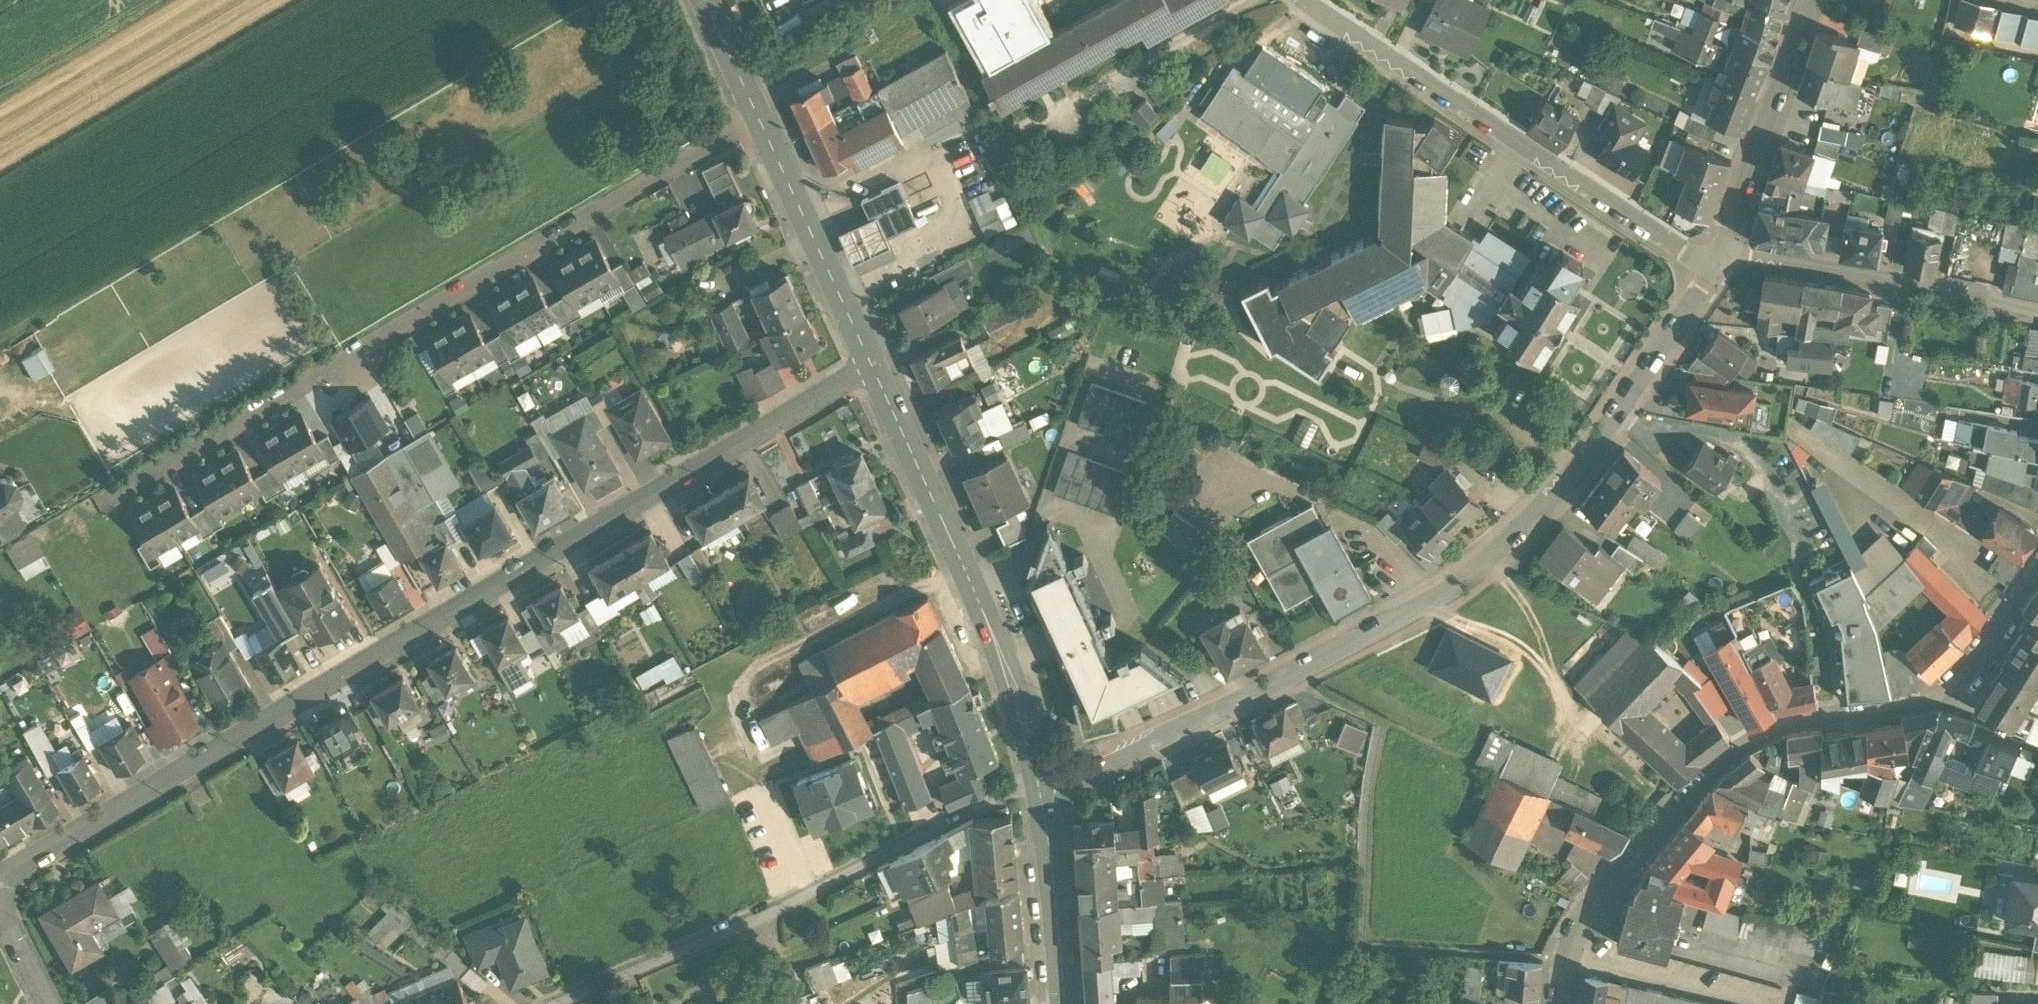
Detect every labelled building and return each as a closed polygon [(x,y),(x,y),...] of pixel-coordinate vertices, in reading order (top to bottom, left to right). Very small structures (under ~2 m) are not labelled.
[(991,69),(981,74),(991,91),(988,92),(992,100),(995,98),(1002,111),(1003,110),(1005,114),(1040,95),(1037,91),(1142,32),(1148,41),(1221,0),(1114,0),(1051,35),(1031,0),(969,0),(956,7),(991,69)] [(1451,0),(1437,0),(1422,31),(1467,52),(1488,7),(1474,0),(1471,0),(1467,8),(1451,0)] [(1741,0),(1729,0),(1726,8),(1737,12),(1741,10),(1746,12),(1742,27),(1776,40),(1783,15),(1741,0)] [(1783,15),(1787,0),(1741,0),(1783,15)] [(1972,0),(1950,0),(1941,38),(1965,43),(1968,29),(2037,46),(2037,17),(1972,0)] [(1716,17),(1703,12),(1695,33),(1734,49),(1734,48),(1737,39),(1710,29),(1716,17)] [(1776,40),(1742,27),(1737,39),(1734,48),(1768,61),(1776,40)] [(1885,36),(1861,28),(1857,42),(1858,42),(1857,45),(1879,52),(1885,36)] [(1695,33),(1683,29),(1675,51),(1699,60),(1703,49),(1721,56),(1730,58),(1734,49),(1695,33)] [(1832,36),(1818,31),(1807,65),(1846,78),(1857,45),(1858,42),(1857,42),(1833,34),(1832,36)] [(1768,61),(1734,48),(1734,49),(1730,58),(1725,70),(1759,83),(1768,61)] [(946,49),(878,88),(899,133),(906,145),(924,135),(955,118),(973,108),(946,49)] [(1247,76),(1306,115),(1323,89),(1264,51),(1247,76)] [(856,54),(838,63),(843,74),(844,74),(861,66),(856,54)] [(1846,78),(1807,65),(1798,92),(1830,102),(1835,87),(1857,94),(1859,83),(1846,78)] [(861,66),(844,74),(856,100),(873,90),(861,66)] [(1345,92),(1337,106),(1328,100),(1323,107),(1314,120),(1306,115),(1247,76),(1233,67),(1202,114),(1204,115),(1223,127),(1222,128),(1224,129),(1243,141),(1242,142),(1243,143),(1244,143),(1262,155),(1261,156),(1263,157),(1282,169),(1282,170),(1257,208),(1240,196),(1222,223),(1249,240),(1253,234),(1274,248),(1285,230),(1293,235),(1311,208),(1303,203),(1317,182),(1358,120),(1357,119),(1366,106),(1345,92)] [(1725,70),(1719,68),(1715,79),(1755,94),(1759,83),(1725,70)] [(820,77),(799,87),(802,93),(819,85),(820,85),(823,84),(823,83),(820,77)] [(1755,94),(1715,79),(1708,98),(1714,100),(1707,118),(1742,131),(1755,94)] [(802,93),(792,98),(805,128),(833,115),(833,113),(826,99),(834,96),(827,81),(823,83),(823,84),(820,85),(819,85),(802,93)] [(1606,90),(1594,84),(1585,102),(1585,101),(1584,102),(1597,109),(1606,90)] [(856,100),(833,113),(833,115),(805,128),(807,132),(823,166),(825,171),(852,158),(854,163),(871,156),(897,141),(898,134),(899,133),(878,88),(873,90),(856,100)] [(1621,97),(1606,90),(1597,109),(1609,116),(1615,106),(1616,106),(1621,97)] [(1145,100),(1130,112),(1143,127),(1158,114),(1145,100)] [(1561,110),(1546,100),(1527,130),(1557,150),(1579,117),(1563,107),(1561,110)] [(1616,106),(1615,106),(1609,116),(1604,125),(1620,134),(1621,132),(1632,140),(1642,123),(1616,106)] [(1717,128),(1689,114),(1683,126),(1689,129),(1712,140),(1717,128)] [(1414,117),(1387,115),(1386,127),(1382,127),(1381,149),(1385,149),(1383,175),(1380,175),(1378,210),(1382,211),(1381,228),(1385,228),(1384,236),(1378,239),(1404,290),(1427,278),(1440,286),(1473,234),(1443,215),(1443,213),(1446,214),(1448,179),(1445,178),(1445,167),(1437,166),(1437,158),(1441,160),(1443,156),(1446,157),(1458,139),(1455,137),(1458,133),(1435,118),(1431,124),(1413,123),(1414,117)] [(955,118),(924,135),(930,145),(961,128),(955,118)] [(1712,140),(1689,129),(1684,142),(1707,151),(1712,140)] [(823,166),(807,132),(806,137),(818,164),(823,166)] [(1632,140),(1621,132),(1620,134),(1613,145),(1607,141),(1597,157),(1616,169),(1617,167),(1632,176),(1649,150),(1632,140)] [(1839,143),(1818,139),(1813,152),(1834,159),(1839,143)] [(1707,151),(1684,142),(1683,145),(1686,147),(1677,171),(1720,187),(1721,187),(1731,160),(1707,151)] [(1813,153),(1781,142),(1770,174),(1792,182),(1802,185),(1804,181),(1813,153)] [(725,159),(702,170),(718,203),(724,200),(741,192),(725,159)] [(1770,174),(1764,190),(1789,194),(1792,182),(1770,174)] [(1720,187),(1689,175),(1676,208),(1708,220),(1720,187)] [(1851,190),(1804,181),(1802,185),(1803,186),(1803,187),(1820,191),(1819,195),(1850,201),(1851,190)] [(899,182),(862,199),(870,215),(871,215),(906,199),(906,198),(899,182)] [(1802,185),(1792,182),(1789,194),(1786,211),(1780,246),(1810,251),(1811,245),(1816,217),(1798,214),(1803,187),(1803,186),(1802,185)] [(741,192),(724,200),(727,207),(744,198),(741,192)] [(727,207),(715,212),(726,239),(734,236),(735,241),(746,236),(744,231),(756,224),(751,214),(753,211),(754,208),(753,204),(751,201),(748,200),(745,199),(744,198),(727,207)] [(1903,201),(1890,198),(1886,220),(1899,223),(1903,201)] [(906,199),(871,215),(871,217),(882,240),(887,238),(917,223),(906,199)] [(996,205),(976,214),(986,236),(1006,227),(996,205)] [(1786,211),(1759,206),(1749,235),(1753,241),(1780,246),(1786,211)] [(1958,213),(1946,210),(1942,231),(1954,233),(1958,213)] [(715,212),(666,237),(678,261),(726,239),(715,212)] [(871,217),(839,232),(853,263),(890,245),(887,238),(882,240),(871,217)] [(1829,220),(1816,217),(1811,245),(1824,248),(1829,220)] [(2027,227),(2006,223),(2002,246),(2021,250),(2027,227)] [(1881,230),(1846,224),(1840,256),(1876,261),(1878,246),(1885,247),(1887,237),(1880,235),(1881,230)] [(1032,236),(1026,225),(984,248),(990,260),(1032,236)] [(1932,229),(1913,225),(1912,233),(1911,233),(1904,267),(1934,273),(1940,239),(1930,236),(1932,229)] [(1529,252),(1489,227),(1481,239),(1473,234),(1440,286),(1448,291),(1445,296),(1453,301),(1457,324),(1487,317),(1498,301),(1510,281),(1529,252)] [(2027,227),(2017,265),(2010,293),(2037,299),(2037,230),(2027,227)] [(1376,235),(1365,241),(1363,238),(1331,254),(1333,257),(1306,271),(1305,268),(1292,275),(1293,278),(1279,285),(1280,288),(1292,310),(1298,307),(1314,317),(1309,325),(1331,340),(1334,335),(1337,337),(1349,318),(1346,317),(1349,312),(1345,310),(1353,306),(1357,314),(1361,312),(1363,315),(1394,299),(1393,296),(1404,290),(1378,239),(1376,235)] [(612,268),(595,240),(566,257),(568,259),(575,255),(598,293),(619,280),(612,268)] [(1547,275),(1567,288),(1583,264),(1562,250),(1547,275)] [(598,293),(575,255),(568,259),(566,257),(553,265),(569,293),(576,305),(577,305),(598,293)] [(964,257),(927,277),(933,290),(944,284),(945,285),(971,271),(964,257)] [(622,262),(612,268),(619,280),(624,290),(635,284),(622,262)] [(2017,265),(2009,263),(2005,280),(2006,280),(2003,292),(2010,293),(2017,265)] [(1567,288),(1547,275),(1534,267),(1520,287),(1507,307),(1493,329),(1540,359),(1557,334),(1564,323),(1581,296),(1567,288)] [(778,280),(770,284),(767,278),(750,286),(757,301),(752,303),(755,309),(760,307),(770,329),(805,313),(793,288),(786,274),(778,278),(778,280)] [(1803,281),(1766,275),(1760,308),(1780,311),(1797,314),(1798,314),(1803,281)] [(549,305),(532,277),(503,294),(505,296),(512,292),(535,330),(556,317),(549,305)] [(1267,281),(1241,295),(1271,351),(1277,349),(1319,376),(1334,352),(1327,347),(1331,340),(1309,325),(1314,317),(1298,307),(1292,310),(1280,288),(1273,290),(1267,281)] [(1510,281),(1498,301),(1507,307),(1520,287),(1510,281)] [(1841,287),(1803,281),(1798,314),(1797,314),(1795,332),(1812,334),(1816,309),(1836,313),(1837,313),(1841,287)] [(933,290),(901,307),(914,331),(951,311),(945,300),(951,297),(945,285),(944,284),(933,290)] [(1870,293),(1841,287),(1837,313),(1836,313),(1834,323),(1849,326),(1863,329),(1864,325),(1874,327),(1878,308),(1877,308),(1868,306),(1870,293)] [(1000,299),(977,311),(989,332),(1025,312),(1014,291),(1000,299)] [(535,330),(512,292),(505,296),(503,294),(490,302),(506,330),(513,342),(514,342),(535,330)] [(569,293),(559,299),(572,321),(582,314),(577,305),(576,305),(569,293)] [(559,299),(549,305),(556,317),(561,327),(572,321),(559,299)] [(731,302),(711,311),(729,348),(749,338),(731,302)] [(1892,306),(1877,303),(1877,308),(1878,308),(1874,327),(1888,330),(1892,306)] [(1780,311),(1760,308),(1757,328),(1776,330),(1780,311)] [(1836,313),(1816,309),(1812,334),(1833,336),(1847,337),(1849,326),(1834,323),(1836,313)] [(805,313),(770,329),(762,332),(777,363),(795,354),(797,358),(809,352),(807,349),(819,343),(805,313)] [(486,342),(469,314),(456,322),(457,324),(449,329),(471,367),(492,354),(493,354),(486,342)] [(456,322),(427,339),(443,367),(450,379),(451,379),(471,367),(449,329),(457,324),(456,322)] [(1082,341),(1074,326),(1051,337),(1059,353),(1082,341)] [(1756,356),(1717,329),(1702,353),(1718,364),(1731,373),(1739,361),(1749,367),(1756,356)] [(2033,329),(2029,351),(2037,353),(2037,330),(2033,329)] [(513,342),(506,330),(496,336),(509,358),(511,361),(521,355),(514,342),(513,342)] [(1832,367),(1833,336),(1812,334),(1795,332),(1778,332),(1776,354),(1788,355),(1786,363),(1832,367)] [(960,334),(938,345),(944,360),(967,349),(960,334)] [(496,336),(486,342),(493,354),(492,354),(498,364),(509,358),(496,336)] [(1875,360),(1884,362),(1887,346),(1879,344),(1875,360)] [(33,378),(55,367),(44,345),(22,356),(33,378)] [(938,345),(912,357),(925,386),(951,374),(944,360),(938,345)] [(967,349),(944,360),(951,374),(974,363),(967,349)] [(1702,353),(1700,351),(1687,369),(1693,370),(1713,373),(1718,364),(1702,353)] [(773,363),(755,371),(752,364),(739,370),(752,398),(783,384),(773,363)] [(443,367),(433,373),(446,395),(456,389),(451,379),(450,379),(443,367)] [(1713,373),(1693,370),(1692,382),(1727,387),(1729,375),(1713,373)] [(1023,386),(1016,372),(1000,380),(1006,394),(1023,386)] [(2007,378),(2005,389),(2037,395),(2037,390),(2037,383),(2007,378)] [(1692,382),(1691,382),(1690,395),(1688,409),(1733,415),(1733,417),(1735,417),(1751,419),(1753,406),(1753,404),(1751,403),(1753,390),(1727,387),(1692,382)] [(1148,402),(1091,383),(1084,404),(1141,423),(1148,402)] [(2037,395),(2005,389),(2003,401),(2035,406),(2036,399),(2037,395)] [(640,391),(610,409),(612,413),(611,414),(614,419),(620,430),(622,429),(628,439),(626,440),(637,458),(669,439),(640,391)] [(331,420),(349,451),(372,438),(390,427),(372,396),(331,420)] [(976,397),(969,400),(968,398),(937,412),(953,447),(968,440),(972,448),(983,443),(979,435),(984,433),(975,413),(982,410),(976,397)] [(1835,419),(1838,406),(1800,397),(1797,409),(1835,419)] [(603,398),(592,404),(605,425),(614,419),(611,414),(612,413),(610,409),(603,398)] [(592,404),(581,411),(584,415),(587,421),(588,420),(594,431),(605,425),(592,404)] [(1141,423),(1084,404),(1077,425),(1133,444),(1141,423)] [(2015,407),(1992,404),(1991,411),(2020,416),(2021,411),(2014,410),(2015,407)] [(459,485),(417,412),(393,425),(436,498),(446,492),(459,485)] [(317,441),(301,413),(287,421),(289,423),(281,428),(303,466),(324,454),(324,453),(317,441)] [(554,433),(543,413),(531,420),(537,431),(550,452),(554,458),(564,452),(553,434),(554,433)] [(554,433),(553,434),(564,452),(584,488),(617,469),(594,431),(588,420),(587,421),(584,415),(554,433)] [(1860,436),(1816,417),(1810,428),(1849,453),(1860,436)] [(1317,424),(1304,418),(1294,439),(1307,445),(1317,424)] [(1954,443),(1971,446),(1974,425),(1958,422),(1954,443)] [(436,498),(393,425),(390,427),(372,438),(384,457),(427,529),(447,517),(436,498)] [(1022,437),(1016,425),(997,433),(1002,445),(1022,437)] [(2019,437),(2020,431),(1989,426),(1985,448),(1989,449),(2011,453),(2014,436),(2019,437)] [(303,466),(281,428),(273,432),(272,430),(258,438),(275,466),(282,478),(303,466)] [(537,431),(526,438),(530,445),(531,444),(539,458),(550,452),(537,431)] [(340,457),(328,435),(317,441),(324,453),(324,454),(330,463),(340,457)] [(2019,437),(2014,436),(2011,453),(2028,456),(2037,458),(2037,441),(2019,437)] [(349,451),(340,456),(352,476),(384,457),(372,438),(349,451)] [(349,451),(342,440),(333,445),(340,456),(349,451)] [(1455,452),(1427,440),(1420,457),(1446,468),(1447,467),(1448,468),(1455,452)] [(1702,443),(1684,470),(1722,495),(1732,482),(1724,477),(1736,459),(1728,453),(1725,458),(1702,443)] [(530,445),(499,463),(508,477),(525,467),(539,458),(531,444),(530,445)] [(1804,462),(1810,452),(1797,444),(1791,454),(1804,462)] [(1624,447),(1603,475),(1634,499),(1642,505),(1661,481),(1624,447)] [(2011,453),(1989,449),(1984,468),(1987,469),(2033,484),(2036,473),(2025,470),(2028,456),(2011,453)] [(254,478),(237,450),(224,458),(225,460),(218,465),(240,503),(261,491),(261,490),(254,478)] [(1124,472),(1068,451),(1061,473),(1117,493),(1124,472)] [(860,454),(850,460),(847,454),(832,460),(835,466),(822,473),(828,487),(836,484),(842,496),(873,481),(860,454)] [(427,529),(384,457),(352,476),(389,541),(402,561),(420,550),(423,555),(437,546),(427,529)] [(1007,457),(967,476),(985,515),(1000,508),(1001,511),(1027,499),(1007,457)] [(484,460),(470,468),(484,493),(488,491),(498,485),(484,460)] [(218,465),(210,470),(209,467),(195,475),(212,503),(219,515),(240,503),(218,465)] [(275,466),(265,472),(277,494),(288,488),(282,478),(275,466)] [(525,467),(508,477),(520,497),(537,488),(525,467)] [(1446,468),(1414,500),(1419,502),(1424,507),(1425,506),(1452,533),(1454,530),(1453,528),(1464,517),(1467,520),(1481,506),(1464,489),(1466,486),(1448,468),(1447,467),(1446,468)] [(1960,508),(1940,495),(1952,476),(1931,467),(1920,484),(1913,480),(1906,490),(1966,528),(1973,516),(1960,508)] [(1982,488),(2037,511),(2037,509),(2037,485),(2033,484),(1987,469),(1982,488)] [(277,494),(265,472),(254,478),(261,490),(261,491),(266,500),(277,494)] [(1117,493),(1061,473),(1053,494),(1109,514),(1117,493)] [(747,475),(718,492),(733,518),(762,501),(747,475)] [(1634,499),(1603,475),(1581,504),(1612,528),(1622,515),(1634,499)] [(1974,485),(1952,476),(1940,495),(1960,508),(1974,485)] [(537,488),(520,497),(536,525),(566,508),(558,495),(563,492),(554,477),(537,488)] [(18,524),(7,506),(14,501),(19,491),(14,482),(1,479),(0,479),(0,535),(18,524)] [(823,505),(810,479),(797,484),(810,511),(823,505)] [(873,481),(842,496),(848,513),(845,514),(849,522),(854,519),(856,523),(861,521),(864,526),(878,519),(876,514),(886,509),(873,481)] [(174,487),(161,495),(162,497),(155,502),(177,540),(198,528),(198,527),(191,515),(174,487)] [(447,517),(427,529),(437,546),(446,541),(449,545),(470,533),(463,522),(495,504),(488,491),(484,493),(471,503),(457,511),(446,492),(436,498),(447,517)] [(718,492),(689,510),(696,523),(691,526),(696,534),(701,531),(704,535),(733,518),(718,492)] [(1634,499),(1622,515),(1630,521),(1642,505),(1634,499)] [(155,502),(147,507),(145,504),(132,512),(149,540),(156,552),(177,540),(155,502)] [(219,515),(212,503),(201,509),(214,531),(225,525),(219,515)] [(512,532),(495,504),(463,522),(470,533),(480,551),(483,550),(510,533),(512,532)] [(790,504),(770,516),(783,538),(803,526),(790,504)] [(1312,504),(1248,540),(1268,575),(1302,556),(1294,543),(1324,526),(1312,504)] [(828,515),(823,505),(810,511),(799,516),(804,526),(828,515)] [(1403,527),(1403,528),(1406,531),(1430,555),(1452,533),(1425,506),(1424,507),(1403,527)] [(214,531),(201,509),(191,515),(198,527),(198,528),(203,537),(214,531)] [(2009,515),(1998,509),(1986,527),(1977,519),(1973,516),(1966,528),(2000,549),(2016,560),(2027,546),(2025,545),(2035,530),(2010,514),(2009,515)] [(1401,524),(1388,511),(1376,522),(1396,541),(1406,531),(1403,528),(1403,527),(1401,525),(1401,524)] [(1205,534),(1175,512),(1160,532),(1190,555),(1205,534)] [(1704,526),(1687,513),(1674,530),(1691,543),(1704,526)] [(1017,516),(997,526),(1006,546),(1027,536),(1017,516)] [(1302,556),(1268,575),(1286,608),(1320,588),(1335,614),(1371,594),(1331,522),(1324,526),(1294,543),(1302,556)] [(1611,553),(1598,544),(1595,548),(1564,525),(1540,558),(1580,588),(1584,583),(1600,596),(1624,565),(1625,564),(1611,553)] [(846,530),(837,534),(841,542),(850,538),(846,530)] [(850,538),(841,542),(847,555),(873,542),(867,530),(850,538)] [(650,532),(620,549),(640,582),(646,578),(645,575),(668,562),(663,554),(669,551),(664,542),(658,545),(650,532)] [(1055,533),(1043,538),(1036,559),(1032,558),(1027,569),(1032,571),(1027,585),(1030,584),(1035,592),(1031,594),(1037,608),(1044,605),(1052,622),(1045,625),(1051,639),(1055,637),(1059,646),(1056,648),(1062,662),(1069,659),(1072,667),(1066,670),(1073,685),(1079,682),(1083,689),(1076,692),(1078,695),(1074,696),(1084,731),(1105,725),(1118,721),(1116,715),(1117,715),(1115,708),(1133,700),(1132,696),(1140,692),(1142,696),(1173,681),(1166,667),(1170,665),(1142,643),(1113,656),(1101,630),(1105,628),(1105,629),(1116,624),(1111,614),(1099,620),(1076,570),(1088,564),(1084,555),(1073,559),(1074,560),(1070,562),(1055,532),(1055,533)] [(38,553),(27,533),(7,544),(18,564),(38,553)] [(510,533),(483,550),(486,555),(513,538),(510,533)] [(1650,548),(1632,536),(1626,546),(1643,557),(1650,548)] [(1924,536),(1915,545),(1928,558),(1937,549),(1924,536)] [(149,540),(138,547),(151,568),(162,562),(156,552),(149,540)] [(389,541),(377,548),(385,562),(386,561),(390,568),(402,561),(389,541)] [(423,555),(422,555),(438,582),(463,568),(449,545),(446,541),(437,546),(423,555)] [(1626,546),(1620,542),(1611,553),(1625,564),(1624,565),(1633,571),(1643,557),(1626,546)] [(1915,545),(1862,595),(1874,623),(1878,619),(1919,580),(1922,584),(1937,567),(1928,558),(1915,545)] [(700,546),(690,552),(701,569),(710,563),(700,546)] [(1661,555),(1650,548),(1643,557),(1655,564),(1661,555)] [(620,549),(591,566),(599,580),(593,583),(600,595),(606,591),(609,596),(632,582),(634,586),(640,582),(620,549)] [(2016,560),(2000,549),(1987,570),(2007,585),(2023,564),(2016,560)] [(690,552),(678,560),(692,582),(704,574),(701,569),(690,552)] [(385,562),(359,577),(367,591),(394,575),(390,568),(386,561),(385,562)] [(710,563),(701,569),(704,574),(714,568),(710,563)] [(319,565),(288,584),(288,585),(278,591),(300,628),(310,622),(320,639),(352,621),(319,565)] [(1845,701),(1891,695),(1881,650),(1877,631),(1874,623),(1862,595),(1861,586),(1850,565),(1817,580),(1829,616),(1833,615),(1837,634),(1834,634),(1845,701)] [(1986,615),(1937,567),(1922,584),(1951,611),(1972,633),(1986,615)] [(267,572),(249,583),(254,591),(272,581),(267,572)] [(394,575),(367,591),(382,616),(409,600),(394,575)] [(278,591),(272,581),(254,591),(273,623),(281,618),(290,632),(291,633),(300,628),(278,591)] [(561,585),(536,600),(549,622),(552,627),(557,624),(577,612),(561,585)] [(2033,594),(2023,609),(2033,615),(2037,618),(2037,588),(2033,594)] [(928,596),(825,649),(841,677),(910,641),(942,625),(928,596)] [(549,622),(536,601),(522,610),(532,627),(535,631),(545,626),(545,625),(549,622)] [(1240,608),(1203,629),(1227,671),(1264,650),(1240,608)] [(1909,655),(1929,678),(1963,645),(1972,633),(1951,611),(1909,655)] [(77,613),(64,620),(71,633),(84,626),(77,613)] [(221,614),(209,621),(222,643),(223,642),(229,651),(239,645),(235,638),(221,614)] [(2003,662),(2004,663),(2037,684),(2037,683),(2037,618),(2033,615),(2003,662)] [(507,617),(482,632),(498,658),(495,660),(507,681),(527,669),(519,655),(526,651),(527,650),(518,635),(507,617)] [(273,623),(248,637),(257,651),(290,632),(281,618),(273,623)] [(1736,634),(1728,619),(1708,629),(1716,645),(1736,634)] [(557,624),(552,627),(549,622),(545,625),(545,626),(557,647),(567,641),(557,624)] [(969,686),(942,625),(910,641),(917,656),(939,700),(969,686)] [(532,627),(518,635),(527,650),(526,651),(531,658),(545,649),(535,631),(532,627)] [(1431,666),(1491,696),(1510,658),(1450,628),(1431,666)] [(1758,638),(1750,628),(1736,634),(1752,665),(1768,657),(1758,638)] [(1629,629),(1575,687),(1596,706),(1633,667),(1622,655),(1641,635),(1629,629)] [(248,637),(245,632),(235,638),(239,645),(247,658),(257,652),(257,651),(248,637)] [(290,632),(257,651),(257,652),(273,679),(301,663),(293,650),(298,647),(291,633),(290,632)] [(1703,653),(1747,729),(1775,712),(1752,665),(1736,634),(1716,645),(1703,653)] [(1641,635),(1622,655),(1633,667),(1653,646),(1641,635)] [(910,641),(841,677),(851,696),(907,668),(905,663),(917,656),(910,641)] [(222,643),(205,653),(210,663),(199,670),(220,705),(225,702),(230,704),(236,695),(250,687),(229,651),(223,642),(222,643)] [(1633,667),(1596,706),(1621,730),(1641,709),(1671,678),(1682,666),(1655,644),(1653,646),(1633,667)] [(1929,678),(1909,655),(1903,646),(1881,650),(1891,695),(1915,688),(1929,678)] [(456,647),(430,662),(436,673),(447,691),(458,685),(462,690),(476,681),(456,647)] [(825,649),(799,663),(813,691),(814,691),(841,677),(825,649)] [(186,674),(173,652),(162,659),(175,680),(176,680),(186,674)] [(646,692),(683,672),(675,656),(638,677),(646,692)] [(1768,657),(1752,665),(1775,712),(1778,711),(1815,703),(1811,685),(1788,691),(1770,656),(1768,657)] [(175,680),(162,659),(131,678),(157,722),(169,742),(171,741),(170,739),(198,723),(185,701),(188,700),(176,680),(175,680)] [(1689,659),(1682,666),(1701,684),(1711,679),(1689,659)] [(2037,684),(2004,663),(1974,710),(2011,726),(2022,708),(2037,684)] [(1701,684),(1682,666),(1671,678),(1686,692),(1711,726),(1701,734),(1714,750),(1728,739),(1713,718),(1694,688),(1701,684)] [(447,691),(436,673),(422,681),(434,701),(448,693),(447,691)] [(841,677),(814,691),(813,691),(785,704),(797,729),(814,759),(870,733),(865,724),(851,696),(841,677)] [(403,678),(373,695),(377,702),(389,723),(398,717),(405,729),(417,723),(410,711),(419,705),(403,678)] [(1701,684),(1694,688),(1713,718),(1728,708),(1711,679),(1701,684)] [(2037,684),(2022,708),(2037,715),(2037,684)] [(939,700),(933,703),(938,716),(942,728),(979,712),(976,704),(982,702),(977,691),(972,694),(969,686),(939,700)] [(1296,700),(1285,706),(1294,726),(1306,719),(1296,700)] [(884,715),(865,724),(870,733),(876,730),(898,719),(922,708),(919,701),(886,716),(884,715)] [(377,702),(367,708),(379,729),(389,723),(377,702)] [(922,708),(898,719),(902,730),(911,728),(938,716),(933,703),(922,708)] [(785,704),(761,717),(773,741),(797,729),(785,704)] [(1285,706),(1269,714),(1267,710),(1252,717),(1255,721),(1254,721),(1259,733),(1253,736),(1261,750),(1266,747),(1269,752),(1300,736),(1294,726),(1285,706)] [(2022,708),(2011,726),(2037,737),(2037,715),(2022,708)] [(1667,733),(1641,709),(1621,730),(1647,754),(1667,733)] [(1940,709),(1901,717),(1902,723),(1909,748),(1909,751),(1910,759),(1919,758),(1933,727),(1940,709)] [(1933,727),(1919,758),(1912,773),(1930,782),(1931,782),(1935,775),(1943,760),(1941,754),(1951,732),(1965,736),(1971,718),(1940,709),(1933,727)] [(349,710),(318,728),(324,738),(334,755),(360,740),(352,727),(357,724),(349,710)] [(979,712),(942,728),(963,781),(969,796),(988,787),(981,766),(998,759),(979,712)] [(117,716),(99,726),(107,739),(123,729),(122,727),(123,726),(117,716)] [(2021,738),(1971,718),(1965,736),(1965,737),(1968,738),(1968,737),(1984,743),(1975,765),(1975,766),(1998,773),(2006,776),(2021,738)] [(898,719),(876,730),(895,777),(917,768),(902,730),(898,719)] [(107,739),(98,744),(99,746),(115,773),(143,757),(135,743),(140,740),(130,722),(123,726),(122,727),(123,729),(107,739)] [(169,742),(157,722),(146,728),(158,748),(169,742)] [(1368,730),(1348,722),(1340,741),(1360,750),(1368,730)] [(97,723),(89,728),(98,744),(107,739),(99,726),(97,723)] [(1902,723),(1865,730),(1866,764),(1870,766),(1892,774),(1888,754),(1909,751),(1909,748),(1902,723)] [(50,749),(36,724),(22,732),(36,756),(46,750),(47,751),(50,749)] [(730,797),(696,725),(671,737),(705,809),(730,797)] [(89,728),(79,734),(89,752),(99,746),(98,744),(89,728)] [(1865,730),(1822,737),(1822,778),(1837,783),(1839,765),(1866,764),(1865,730)] [(1515,741),(1492,731),(1477,762),(1499,773),(1509,751),(1510,752),(1512,747),(1515,741)] [(1821,731),(1787,736),(1790,754),(1802,752),(1802,777),(1800,783),(1808,786),(1813,787),(1816,778),(1822,778),(1822,737),(1821,731)] [(1683,748),(1667,733),(1647,754),(1679,784),(1701,764),(1699,762),(1714,750),(1701,734),(1683,748)] [(334,755),(324,738),(314,744),(324,762),(334,755)] [(298,740),(269,757),(286,785),(315,769),(313,765),(319,761),(312,749),(306,753),(298,740)] [(1227,742),(1193,759),(1196,766),(1208,789),(1226,780),(1227,781),(1243,773),(1227,742)] [(1559,768),(1512,747),(1510,752),(1509,751),(1499,773),(1548,795),(1557,772),(1559,768)] [(1764,748),(1750,754),(1761,765),(1765,767),(1768,756),(1764,748)] [(78,749),(72,752),(75,758),(57,768),(55,769),(55,770),(72,799),(98,783),(78,749)] [(47,751),(46,750),(36,756),(35,756),(46,775),(55,770),(55,769),(57,768),(47,751)] [(1892,774),(1870,766),(1863,785),(1861,791),(1898,803),(1907,781),(1908,781),(1912,773),(1919,758),(1910,759),(1909,751),(1888,754),(1892,774)] [(1750,754),(1734,766),(1714,786),(1757,807),(1767,785),(1755,779),(1761,765),(1750,754)] [(1975,765),(1941,754),(1943,760),(1951,764),(1944,779),(1962,786),(1969,789),(1969,788),(1968,788),(1975,766),(1975,765)] [(1781,758),(1768,756),(1765,767),(1778,773),(1781,758)] [(1,772),(0,772),(0,773),(13,795),(13,796),(39,780),(26,757),(1,772)] [(852,759),(798,780),(803,792),(800,793),(811,819),(813,818),(818,829),(871,807),(867,796),(870,794),(859,768),(856,770),(852,759)] [(1951,764),(1943,760),(1935,775),(1944,779),(1951,764)] [(286,785),(272,761),(261,768),(284,806),(295,800),(286,785)] [(1196,766),(1171,779),(1182,805),(1197,797),(1196,795),(1208,789),(1196,766)] [(1975,766),(1968,788),(1969,788),(1991,797),(1998,773),(1975,766)] [(917,768),(895,777),(914,822),(935,812),(928,795),(917,768)] [(1548,795),(1499,773),(1466,840),(1513,865),(1540,811),(1548,795)] [(1930,782),(1912,773),(1908,781),(1925,792),(1931,782),(1930,782)] [(39,780),(13,796),(30,824),(56,808),(39,780)] [(969,796),(963,781),(928,795),(935,812),(969,796)] [(1792,781),(1778,816),(1791,821),(1794,822),(1808,786),(1800,783),(1792,781)] [(1907,781),(1898,803),(1921,808),(1926,797),(1925,792),(1908,781),(1907,781)] [(1863,785),(1856,782),(1854,789),(1861,791),(1863,785)] [(1747,806),(1712,789),(1695,809),(1718,821),(1736,829),(1747,806)] [(1154,793),(1135,795),(1137,825),(1139,844),(1151,842),(1158,841),(1154,793)] [(0,802),(0,841),(30,824),(13,796),(13,795),(0,802)] [(1575,807),(1548,795),(1540,811),(1567,824),(1575,807)] [(1199,833),(1231,820),(1224,802),(1208,809),(1204,800),(1188,807),(1199,833)] [(1779,840),(1748,829),(1757,809),(1747,806),(1736,829),(1726,850),(1737,859),(1748,861),(1750,850),(1773,854),(1779,840)] [(1629,832),(1575,807),(1567,824),(1565,829),(1590,841),(1589,844),(1611,854),(1613,851),(1629,832)] [(1695,809),(1685,822),(1707,836),(1718,821),(1695,809)] [(1778,816),(1757,809),(1748,829),(1779,840),(1785,824),(1787,819),(1778,816)] [(1834,814),(1822,811),(1818,824),(1831,827),(1834,814)] [(1012,816),(973,820),(967,823),(970,837),(975,834),(976,854),(1015,849),(1012,816)] [(1114,817),(1074,820),(1076,854),(1112,848),(1137,844),(1139,844),(1137,825),(1114,827),(1114,817)] [(1707,836),(1685,822),(1650,864),(1653,866),(1678,874),(1678,861),(1697,864),(1712,869),(1715,870),(1718,845),(1707,836)] [(967,823),(943,836),(949,849),(970,837),(967,823)] [(943,836),(879,868),(893,898),(950,873),(949,863),(954,861),(949,849),(943,836)] [(1139,844),(1137,844),(1138,860),(1140,876),(1154,875),(1155,875),(1155,873),(1154,873),(1151,842),(1139,844)] [(1138,860),(1137,844),(1112,848),(1113,859),(1126,858),(1126,861),(1138,860)] [(1718,845),(1715,870),(1712,869),(1705,885),(1722,892),(1721,894),(1728,896),(1735,876),(1737,859),(1726,850),(1718,845)] [(1112,848),(1076,854),(1078,881),(1114,878),(1113,859),(1112,848)] [(1015,849),(976,854),(977,863),(980,886),(1018,882),(1015,849)] [(1773,854),(1750,850),(1748,861),(1769,864),(1773,854)] [(1185,872),(1184,852),(1158,853),(1159,873),(1185,872)] [(976,854),(966,857),(968,864),(977,863),(976,854)] [(1126,858),(1113,859),(1114,878),(1140,876),(1138,860),(1126,861),(1126,858)] [(1571,864),(1556,882),(1574,898),(1589,880),(1571,864)] [(1646,881),(1641,880),(1636,887),(1633,898),(1630,897),(1618,944),(1666,956),(1683,897),(1670,893),(1678,874),(1653,866),(1646,881)] [(1701,883),(1678,874),(1670,893),(1683,897),(1695,900),(1701,883)] [(1154,875),(1140,876),(1142,903),(1148,903),(1153,902),(1156,902),(1154,875)] [(2014,876),(2006,922),(2036,927),(2037,928),(2037,881),(2014,876)] [(1114,878),(1078,881),(1080,907),(1116,905),(1132,904),(1131,895),(1116,896),(1114,878)] [(96,881),(39,915),(71,968),(101,951),(88,929),(116,913),(96,881)] [(1705,885),(1701,883),(1695,900),(1712,905),(1744,915),(1747,910),(1749,903),(1728,896),(1721,894),(1722,892),(1705,885)] [(952,884),(910,902),(915,915),(919,924),(936,918),(951,912),(956,910),(951,897),(953,896),(952,884)] [(1018,886),(987,898),(989,928),(1022,922),(1018,886)] [(953,896),(951,897),(956,910),(968,906),(980,901),(975,887),(953,896)] [(1156,902),(1153,902),(1153,907),(1156,946),(1184,944),(1181,901),(1156,902)] [(1132,904),(1116,905),(1117,912),(1122,911),(1127,916),(1149,914),(1149,907),(1148,903),(1142,903),(1132,904)] [(416,920),(397,904),(367,934),(376,943),(394,925),(403,932),(416,920)] [(1116,905),(1080,907),(1084,962),(1111,960),(1110,943),(1119,943),(1117,912),(1116,905)] [(1739,935),(1744,915),(1712,905),(1704,929),(1738,940),(1739,935)] [(956,910),(951,912),(952,921),(955,937),(959,964),(976,958),(974,940),(968,906),(956,910)] [(1795,922),(1747,910),(1744,915),(1739,935),(1788,947),(1795,922)] [(951,912),(936,918),(939,941),(955,937),(952,921),(951,912)] [(915,915),(897,922),(900,931),(919,924),(915,915)] [(523,919),(492,933),(489,927),(466,937),(479,967),(500,958),(512,985),(545,971),(523,919)] [(1022,922),(989,928),(992,953),(1022,944),(1024,944),(1022,922)] [(1822,928),(1795,922),(1788,947),(1815,953),(1822,928)] [(179,949),(164,925),(150,933),(175,970),(188,962),(186,959),(191,955),(184,946),(179,949)] [(1858,929),(1851,925),(1846,934),(1854,938),(1858,929)] [(939,941),(935,943),(939,970),(959,964),(955,937),(939,941)] [(1977,951),(1974,975),(2037,983),(2037,976),(2037,950),(2033,949),(2032,957),(1977,951)] [(470,966),(452,950),(443,960),(451,967),(456,979),(458,978),(459,979),(470,966)] [(1206,952),(1170,955),(1171,998),(1203,997),(1202,968),(1206,968),(1206,952)] [(830,958),(806,967),(815,989),(838,980),(830,958)] [(1542,962),(1498,958),(1498,963),(1497,971),(1507,971),(1506,991),(1539,994),(1542,962)] [(1084,962),(1087,1003),(1114,1003),(1114,991),(1113,991),(1111,960),(1084,962)] [(1116,960),(1116,973),(1140,973),(1140,960),(1116,960)] [(170,965),(157,973),(158,975),(163,983),(164,983),(177,975),(170,965)] [(1466,965),(1462,1003),(1484,1003),(1485,1000),(1479,999),(1482,967),(1466,965)] [(985,970),(988,1003),(1002,1003),(1029,1001),(1026,966),(985,970)] [(451,967),(421,980),(426,992),(456,979),(451,967)] [(158,975),(149,981),(154,989),(163,983),(158,975)] [(1579,1003),(1603,1003),(1607,980),(1585,975),(1579,1003)] [(426,992),(431,1003),(469,1003),(459,979),(458,978),(456,979),(426,992)] [(389,994),(394,1003),(398,1003),(426,992),(421,980),(389,994)] [(1607,980),(1603,1003),(1713,1003),(1607,980)] [(907,993),(908,1003),(935,1003),(932,997),(926,987),(907,993)] [(1506,991),(1505,1003),(1517,1003),(1538,1003),(1539,994),(1506,991)] [(1797,991),(1794,1002),(1801,1003),(1817,1003),(1819,997),(1797,991)] [(398,1003),(431,1003),(426,992),(398,1003)] [(358,1001),(361,1003),(383,1003),(380,998),(377,993),(358,1001)] [(380,998),(383,1003),(394,1003),(389,994),(389,993),(380,998)] [(1971,994),(1971,1003),(1998,1003),(1998,994),(1971,994)] [(130,1003),(151,1003),(145,995),(130,1003)]
